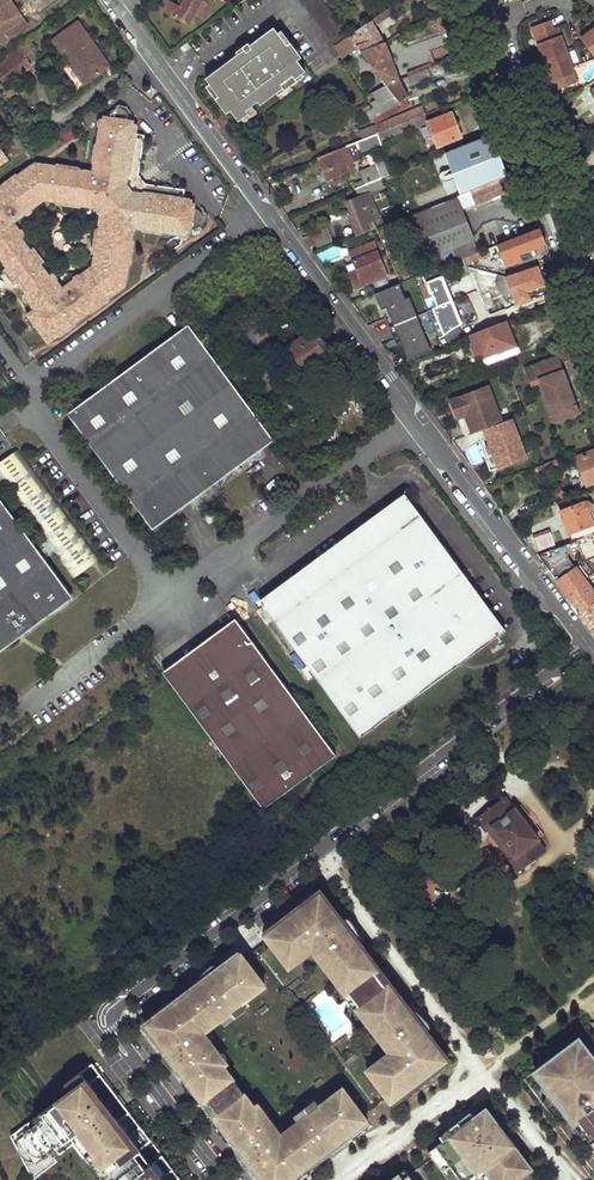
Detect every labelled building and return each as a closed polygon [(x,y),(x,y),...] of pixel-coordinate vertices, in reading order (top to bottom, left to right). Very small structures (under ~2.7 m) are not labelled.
[(1,29),(0,30),(0,37),(1,37),(0,38),(0,44),(2,47),(29,26),(13,0),(14,0),(0,0),(0,27),(1,29)] [(41,11),(55,0),(33,0),(41,11)] [(163,12),(169,0),(165,0),(160,10),(163,12)] [(213,0),(184,0),(181,7),(178,5),(169,0),(163,12),(189,25),(194,14),(203,19),(213,0)] [(348,36),(349,36),(325,4),(322,0),(298,0),(333,47),(348,36)] [(359,51),(362,55),(381,45),(374,26),(389,15),(387,10),(349,36),(348,36),(359,51)] [(551,19),(534,25),(549,70),(553,69),(556,79),(557,78),(561,87),(579,81),(572,62),(571,62),(568,56),(570,55),(568,48),(566,48),(564,43),(566,42),(560,27),(554,28),(551,19)] [(80,24),(54,43),(68,61),(88,46),(94,42),(80,24)] [(236,56),(205,79),(218,98),(215,101),(226,115),(230,112),(238,122),(248,115),(247,111),(258,103),(261,106),(284,89),(281,85),(293,77),(296,80),(305,74),(297,62),(301,59),(290,44),(286,47),(273,29),(249,47),(251,51),(244,56),(249,63),(243,67),(236,56)] [(582,37),(593,53),(593,29),(591,31),(592,32),(587,36),(586,35),(582,37)] [(342,60),(359,51),(348,36),(333,47),(342,60)] [(0,63),(0,73),(8,85),(31,67),(24,57),(35,48),(30,40),(0,63)] [(94,42),(88,46),(106,71),(111,67),(94,42)] [(181,48),(184,52),(191,47),(188,43),(181,48)] [(381,45),(362,55),(386,89),(397,84),(383,45),(381,45)] [(88,46),(68,61),(86,86),(106,71),(88,46)] [(249,47),(236,56),(243,67),(249,63),(244,56),(251,51),(249,47)] [(174,52),(178,57),(184,52),(181,48),(174,52)] [(425,72),(405,81),(408,88),(428,79),(425,72)] [(386,89),(373,95),(377,103),(373,105),(375,109),(366,114),(370,121),(401,104),(400,102),(407,97),(397,84),(386,89)] [(116,96),(113,91),(102,100),(105,104),(116,96)] [(26,290),(29,294),(29,301),(34,306),(27,312),(47,340),(57,332),(59,328),(63,325),(65,328),(70,324),(68,321),(72,318),(78,318),(89,310),(91,304),(95,301),(97,304),(102,301),(100,298),(104,294),(109,295),(119,288),(118,286),(124,282),(124,275),(129,275),(129,267),(126,263),(126,257),(130,258),(131,246),(127,245),(127,240),(133,236),(133,230),(139,230),(143,227),(148,228),(148,232),(153,232),(154,228),(160,229),(162,233),(179,235),(183,231),(189,232),(189,236),(193,237),(194,232),(195,231),(201,226),(202,219),(196,211),(197,207),(194,207),(184,205),(186,200),(187,192),(148,186),(143,190),(131,174),(136,170),(144,130),(135,128),(130,127),(132,119),(132,116),(129,115),(127,109),(119,105),(109,110),(103,110),(102,113),(106,114),(105,119),(100,122),(97,138),(100,143),(99,147),(95,146),(93,152),(97,153),(97,158),(92,161),(89,169),(82,168),(78,171),(75,170),(73,166),(64,164),(61,167),(58,166),(55,162),(44,160),(43,163),(36,161),(30,166),(28,163),(18,171),(19,173),(15,177),(11,176),(6,179),(7,183),(4,185),(0,184),(0,255),(2,257),(7,253),(11,259),(6,262),(7,264),(2,268),(12,282),(17,278),(19,281),(24,277),(28,282),(23,286),(26,290)] [(423,108),(386,122),(389,129),(424,115),(425,115),(423,108)] [(106,114),(102,113),(98,115),(98,119),(100,122),(105,119),(106,114)] [(451,113),(428,122),(438,146),(461,137),(451,113)] [(389,129),(377,134),(380,141),(427,122),(424,115),(389,129)] [(386,122),(359,133),(361,140),(377,134),(389,129),(386,122)] [(361,140),(318,158),(328,182),(354,172),(352,166),(348,155),(359,151),(360,153),(381,145),(380,141),(377,134),(361,140)] [(359,151),(348,155),(352,166),(360,161),(359,157),(361,156),(360,153),(359,151)] [(361,157),(367,166),(375,161),(370,152),(361,157)] [(432,160),(433,162),(400,176),(410,199),(444,185),(442,180),(453,175),(446,154),(432,160)] [(459,187),(450,191),(453,198),(458,196),(471,190),(507,176),(498,154),(468,165),(473,179),(459,185),(459,187)] [(383,161),(359,171),(362,179),(365,185),(379,179),(388,175),(383,161)] [(79,164),(74,162),(73,166),(75,170),(78,171),(82,168),(79,164)] [(148,186),(136,170),(131,174),(143,190),(148,186)] [(507,176),(471,190),(476,204),(524,187),(518,171),(507,176)] [(359,187),(355,189),(358,197),(346,201),(351,215),(350,216),(354,228),(379,218),(370,193),(383,188),(379,179),(365,185),(359,187)] [(458,196),(463,210),(476,204),(471,190),(458,196)] [(413,214),(400,219),(417,261),(432,255),(474,238),(474,237),(463,210),(458,196),(453,198),(413,214)] [(400,219),(413,214),(410,204),(395,210),(399,220),(400,219)] [(21,227),(16,225),(15,230),(17,233),(21,232),(24,231),(21,227)] [(325,229),(311,234),(317,250),(330,245),(325,229)] [(539,229),(499,245),(507,265),(522,260),(520,253),(545,244),(539,229)] [(474,238),(432,255),(437,269),(460,260),(466,258),(479,252),(474,238)] [(29,243),(26,239),(21,243),(24,248),(29,243)] [(373,242),(362,248),(364,253),(365,253),(366,257),(354,261),(357,271),(358,275),(352,278),(356,290),(387,278),(373,242)] [(362,248),(351,252),(354,261),(366,257),(365,253),(364,253),(362,248)] [(479,252),(466,258),(468,264),(490,256),(488,249),(479,252)] [(11,259),(7,253),(2,257),(6,262),(11,259)] [(466,258),(460,260),(463,266),(468,264),(466,258)] [(508,308),(530,301),(528,293),(545,287),(537,265),(499,278),(508,308)] [(478,272),(478,284),(495,285),(495,273),(478,272)] [(28,282),(24,277),(19,281),(23,286),(28,282)] [(436,307),(433,308),(443,335),(446,333),(448,332),(450,330),(453,328),(455,327),(460,325),(442,277),(428,282),(436,307)] [(300,290),(286,301),(292,310),(306,300),(300,290)] [(374,302),(371,304),(378,317),(388,312),(392,311),(395,310),(391,297),(387,297),(378,301),(374,302)] [(98,308),(97,304),(95,301),(91,304),(89,310),(95,310),(98,308)] [(191,321),(72,411),(157,528),(277,439),(191,321)] [(507,321),(471,335),(474,343),(471,344),(476,357),(479,356),(482,365),(518,351),(507,321)] [(260,328),(236,346),(245,360),(254,353),(251,348),(268,334),(260,323),(257,325),(260,328)] [(312,330),(289,347),(294,356),(292,358),(302,374),(326,356),(320,348),(324,346),(312,330)] [(569,345),(555,350),(558,356),(560,364),(573,359),(569,345)] [(558,356),(525,369),(530,383),(538,380),(545,401),(538,404),(545,426),(554,423),(554,424),(579,414),(560,364),(558,356)] [(487,387),(458,398),(464,415),(461,417),(467,435),(482,430),(500,423),(487,387)] [(425,401),(420,393),(416,395),(422,402),(425,401)] [(464,415),(458,398),(449,401),(456,418),(461,417),(464,415)] [(500,423),(482,430),(488,446),(497,468),(524,458),(510,419),(500,423)] [(0,461),(0,475),(74,575),(101,556),(20,446),(0,461)] [(497,468),(488,446),(480,449),(488,471),(497,468)] [(577,457),(586,485),(593,483),(593,451),(577,457)] [(557,460),(536,468),(539,476),(560,468),(557,460)] [(73,589),(0,491),(0,641),(73,589)] [(561,511),(571,541),(591,534),(593,533),(593,519),(591,509),(592,506),(592,503),(590,501),(588,500),(561,511)] [(407,502),(263,609),(358,742),(503,633),(407,502)] [(576,542),(580,551),(582,558),(593,554),(593,544),(591,536),(576,542)] [(550,537),(533,542),(536,554),(537,554),(554,547),(550,537)] [(550,570),(580,612),(579,613),(593,634),(593,593),(568,558),(567,542),(554,547),(537,554),(550,570)] [(517,585),(514,588),(521,597),(524,595),(517,585)] [(0,641),(0,649),(76,594),(73,589),(0,641)] [(237,627),(165,681),(261,813),(335,760),(237,627)] [(504,797),(476,818),(486,832),(488,830),(492,827),(503,842),(513,856),(509,859),(507,860),(517,873),(546,851),(536,839),(537,839),(526,823),(514,808),(514,809),(504,797)] [(492,827),(488,830),(489,832),(499,845),(509,859),(513,856),(503,842),(492,827)] [(292,965),(301,958),(298,953),(307,947),(310,951),(314,949),(320,957),(341,984),(347,992),(358,1007),(365,1015),(385,1043),(391,1050),(388,1053),(392,1058),(383,1064),(379,1060),(370,1066),(397,1101),(456,1057),(325,885),(266,930),(292,965)] [(298,953),(301,958),(310,951),(307,947),(298,953)] [(314,949),(310,951),(316,959),(320,957),(314,949)] [(214,1057),(217,1055),(201,1034),(231,1011),(235,1017),(244,1010),(240,1005),(263,987),(237,953),(172,1003),(170,1001),(155,1012),(157,1014),(142,1026),(201,1104),(206,1100),(217,1114),(212,1118),(260,1179),(298,1179),(303,1176),(302,1173),(367,1123),(341,1089),(318,1107),(314,1102),(305,1108),(309,1113),(301,1120),(279,1136),(264,1116),(260,1118),(253,1108),(222,1067),(214,1057)] [(341,984),(335,988),(342,997),(347,992),(341,984)] [(365,1015),(358,1007),(353,1011),(359,1020),(365,1015)] [(227,1023),(235,1017),(231,1011),(223,1018),(227,1023)] [(593,1173),(593,1047),(589,1041),(583,1046),(577,1038),(523,1080),(593,1173)] [(385,1043),(382,1045),(388,1053),(391,1050),(385,1043)] [(392,1058),(388,1053),(379,1060),(383,1064),(392,1058)] [(225,1065),(217,1055),(214,1057),(222,1067),(225,1065)] [(105,1108),(100,1111),(92,1100),(96,1097),(88,1086),(100,1077),(91,1065),(64,1086),(69,1093),(10,1138),(31,1179),(34,1179),(56,1164),(52,1159),(74,1143),(70,1139),(77,1134),(112,1179),(160,1179),(105,1108)] [(253,1108),(260,1118),(264,1116),(256,1106),(253,1108)] [(301,1120),(309,1113),(305,1108),(297,1115),(301,1120)] [(520,1156),(521,1155),(510,1140),(509,1141),(484,1109),(473,1117),(469,1113),(456,1123),(460,1128),(427,1153),(448,1179),(539,1179),(520,1156)] [(404,1171),(391,1179),(411,1179),(404,1171)]
